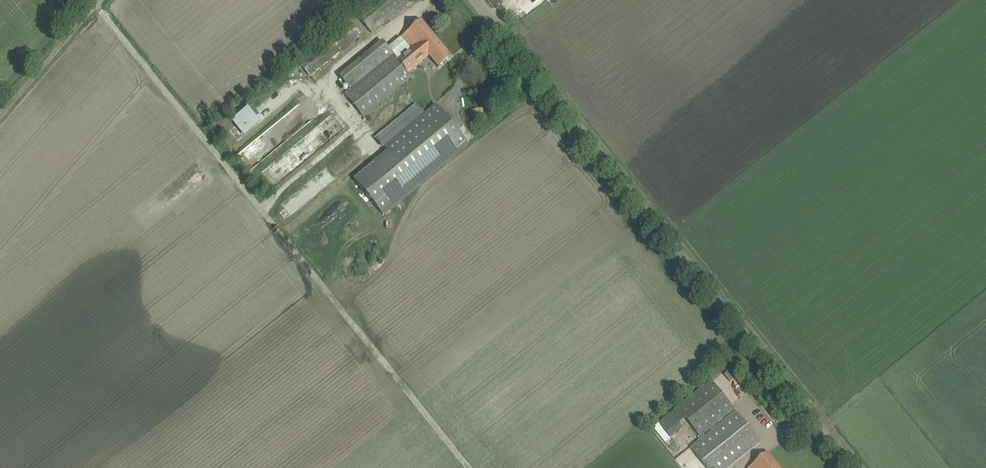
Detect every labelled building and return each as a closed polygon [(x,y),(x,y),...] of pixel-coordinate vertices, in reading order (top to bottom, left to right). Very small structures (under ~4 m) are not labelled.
[(371,33),(407,4),(404,0),(373,0),(356,14),(371,33)] [(410,51),(398,61),(407,72),(409,71),(428,55),(439,67),(451,57),(421,21),(399,39),(410,51)] [(299,64),(310,77),(350,45),(351,46),(360,39),(348,24),(299,64)] [(393,56),(351,91),(345,96),(363,118),(413,77),(409,71),(407,72),(398,61),(393,56)] [(245,134),(259,123),(256,119),(260,116),(249,103),(245,106),(248,109),(234,120),(245,134)] [(390,152),(355,181),(384,216),(469,145),(435,104),(385,146),(390,152)] [(295,163),(312,145),(311,144),(316,139),(310,133),(289,158),(295,163)] [(735,409),(712,381),(678,408),(701,436),(735,409)] [(708,467),(728,467),(761,442),(736,411),(692,447),(708,467)] [(768,453),(750,467),(780,467),(768,453)]
